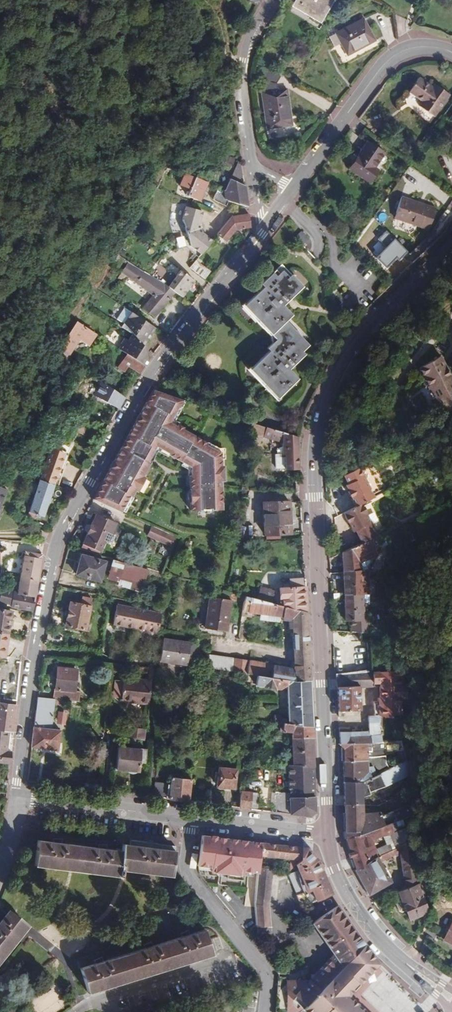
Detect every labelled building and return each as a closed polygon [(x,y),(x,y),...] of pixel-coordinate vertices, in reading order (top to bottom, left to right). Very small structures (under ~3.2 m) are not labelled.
[(295,4),(321,20),(333,0),(297,0),(295,4)] [(364,18),(335,33),(347,55),(375,41),(364,18)] [(281,76),(268,69),(264,75),(262,84),(263,93),(261,93),(267,129),(291,125),(286,89),(277,91),(277,82),(281,76)] [(450,95),(441,89),(438,92),(433,88),(419,78),(409,92),(423,102),(420,106),(435,116),(450,95)] [(383,154),(367,143),(349,168),(369,182),(377,170),(374,168),(383,154)] [(242,171),(236,167),(235,168),(223,191),(219,189),(214,201),(225,206),(228,201),(248,207),(242,171)] [(207,184),(184,174),(179,185),(190,189),(187,196),(195,199),(199,201),(207,184)] [(403,214),(401,220),(430,230),(437,209),(401,197),(397,211),(403,214)] [(201,254),(212,240),(202,233),(199,223),(203,212),(186,207),(182,218),(190,245),(201,254)] [(395,218),(401,220),(403,214),(397,211),(395,218)] [(248,213),(233,216),(217,234),(226,241),(235,229),(250,228),(248,213)] [(301,231),(295,237),(302,244),(308,239),(305,235),(306,234),(303,231),(302,232),(301,231)] [(385,247),(374,259),(387,271),(405,251),(384,232),(377,240),(385,247)] [(190,268),(197,273),(205,263),(198,257),(190,268)] [(151,275),(128,261),(116,278),(121,281),(123,278),(129,276),(153,294),(142,307),(154,317),(175,292),(168,286),(151,275)] [(168,286),(175,292),(182,297),(195,281),(181,270),(177,275),(160,263),(151,275),(168,286)] [(277,398),(279,397),(298,379),(289,369),(305,355),(302,351),(308,346),(290,326),(288,329),(282,323),(285,321),(291,315),(282,305),(302,287),(281,264),(260,283),(263,286),(245,304),(244,305),(250,313),(253,311),(266,325),(264,327),(276,339),(272,343),(267,348),(269,350),(251,368),(250,369),(257,377),(260,375),(270,385),(268,387),(277,398)] [(269,336),(272,343),(276,339),(264,327),(266,325),(253,311),(250,313),(244,305),(245,304),(243,302),(240,305),(269,336)] [(120,344),(118,348),(127,353),(145,365),(152,356),(144,346),(135,340),(139,334),(147,339),(155,327),(131,312),(122,327),(132,334),(128,340),(122,336),(118,343),(120,344)] [(75,321),(56,354),(65,360),(78,339),(79,337),(82,339),(81,341),(89,346),(96,334),(75,321)] [(144,346),(147,339),(139,334),(135,340),(144,346)] [(129,365),(140,373),(145,365),(127,353),(117,367),(124,372),(129,365)] [(415,370),(438,411),(451,403),(451,385),(437,358),(415,370)] [(280,399),(279,397),(277,398),(268,387),(270,385),(260,375),(257,377),(250,369),(251,368),(250,367),(247,369),(277,401),(280,399)] [(93,395),(119,408),(125,397),(101,382),(93,395)] [(183,402),(185,399),(155,389),(141,414),(144,415),(140,423),(137,421),(126,441),(151,455),(156,446),(170,454),(170,455),(184,463),(191,467),(193,470),(194,471),(194,475),(190,476),(190,491),(190,504),(190,511),(201,511),(212,510),(223,510),(223,482),(225,482),(225,467),(222,468),(222,461),(223,453),(218,453),(207,446),(208,443),(184,430),(185,428),(178,424),(177,426),(171,422),(178,408),(179,408),(183,402)] [(186,403),(183,402),(179,408),(178,408),(171,422),(177,426),(178,424),(180,422),(176,420),(186,403)] [(300,470),(298,437),(251,422),(247,433),(283,444),(283,456),(276,456),(277,469),(286,469),(286,470),(300,470)] [(151,455),(126,441),(122,448),(147,461),(151,455)] [(40,479),(54,485),(57,476),(64,454),(58,451),(59,448),(60,445),(52,442),(49,447),(51,447),(40,479)] [(209,442),(208,443),(207,446),(218,453),(223,453),(222,461),(226,460),(225,449),(221,449),(209,442)] [(156,446),(151,455),(147,461),(150,463),(151,464),(158,451),(168,457),(170,455),(170,454),(156,446)] [(64,454),(57,476),(60,477),(68,453),(59,448),(58,451),(64,454)] [(147,461),(122,448),(114,462),(117,464),(114,471),(110,469),(97,493),(108,498),(104,505),(120,512),(129,496),(131,496),(135,490),(137,491),(138,490),(145,479),(143,477),(150,463),(147,461)] [(191,467),(184,463),(182,467),(187,470),(187,476),(190,476),(194,475),(194,471),(193,470),(191,467)] [(360,465),(344,474),(348,483),(347,484),(351,490),(354,495),(359,505),(376,496),(360,465)] [(39,473),(33,471),(26,491),(35,494),(39,482),(36,481),(37,478),(39,473)] [(43,516),(54,485),(40,479),(39,482),(35,494),(27,515),(36,518),(38,515),(43,516)] [(108,498),(97,493),(92,500),(104,505),(108,498)] [(129,496),(120,512),(123,514),(133,497),(131,496),(129,496)] [(290,501),(264,502),(265,535),(291,534),(290,501)] [(372,539),(379,535),(362,504),(345,512),(355,531),(357,530),(363,543),(372,539)] [(116,523),(96,514),(83,544),(99,551),(104,541),(107,542),(116,523)] [(148,536),(172,547),(175,537),(152,527),(148,536)] [(378,556),(372,539),(363,543),(343,552),(344,572),(360,571),(360,562),(369,559),(372,558),(378,556)] [(18,592),(35,595),(42,555),(25,551),(24,555),(18,592)] [(104,562),(81,555),(75,574),(99,581),(104,562)] [(142,592),(148,569),(113,559),(109,572),(131,578),(129,589),(142,592)] [(369,563),(369,559),(360,562),(360,571),(367,571),(366,562),(369,563)] [(371,592),(370,579),(370,571),(367,571),(360,571),(344,572),(345,594),(370,592),(371,592)] [(307,612),(305,579),(290,580),(290,588),(279,589),(280,605),(307,612)] [(259,599),(271,602),(273,589),(260,588),(259,599)] [(11,604),(11,606),(33,610),(35,595),(18,592),(13,591),(0,589),(0,601),(11,604)] [(245,595),(228,591),(223,589),(221,596),(238,601),(238,600),(244,601),(245,595)] [(372,632),(371,612),(370,592),(345,594),(346,621),(352,621),(357,621),(358,632),(366,632),(372,632)] [(91,598),(83,596),(81,604),(71,602),(66,625),(85,630),(91,598)] [(208,615),(206,629),(226,631),(231,600),(209,597),(207,614),(208,615)] [(307,612),(280,605),(271,602),(259,599),(251,597),(250,602),(248,612),(286,617),(287,618),(289,618),(292,619),(292,627),(295,668),(274,665),(273,664),(209,655),(207,668),(251,673),(288,678),(310,680),(307,612)] [(158,633),(161,614),(117,604),(113,623),(158,633)] [(8,633),(12,612),(0,610),(0,632),(8,633)] [(4,657),(8,633),(0,632),(0,656),(4,657)] [(365,642),(366,632),(358,632),(358,642),(365,642)] [(190,643),(163,639),(159,660),(175,662),(185,664),(187,664),(189,652),(190,643)] [(387,666),(385,660),(377,663),(336,674),(337,687),(338,687),(339,711),(360,711),(359,687),(371,687),(371,685),(373,685),(373,687),(379,686),(380,698),(378,698),(378,702),(373,702),(372,716),(368,716),(368,730),(349,731),(349,727),(339,728),(340,744),(341,745),(367,741),(382,739),(379,733),(379,722),(381,721),(382,715),(387,715),(387,711),(399,711),(399,708),(404,708),(404,684),(407,684),(406,671),(404,671),(403,665),(387,666)] [(56,668),(53,699),(65,700),(78,701),(79,691),(74,690),(76,670),(56,668)] [(288,682),(288,678),(251,673),(250,683),(280,688),(288,682)] [(148,704),(151,681),(123,678),(120,698),(137,700),(137,702),(148,704)] [(289,723),(313,726),(310,680),(288,678),(288,682),(289,723)] [(53,699),(37,697),(32,746),(57,750),(60,729),(51,728),(49,728),(50,724),(52,724),(55,703),(65,704),(65,700),(53,699)] [(13,730),(16,705),(0,703),(0,729),(13,730)] [(313,737),(313,726),(289,723),(280,722),(279,731),(291,732),(291,738),(313,737)] [(126,737),(145,739),(146,729),(127,726),(126,737)] [(10,763),(13,730),(0,729),(0,762),(10,763)] [(315,767),(313,737),(291,738),(291,742),(292,763),(315,767)] [(368,756),(367,741),(341,745),(342,748),(343,761),(368,759),(368,756)] [(404,749),(403,742),(395,744),(396,751),(404,749)] [(145,750),(118,747),(116,769),(127,770),(132,773),(135,771),(139,771),(140,762),(144,762),(145,750)] [(398,764),(406,760),(404,749),(396,751),(398,764)] [(385,754),(368,756),(368,759),(343,761),(343,782),(360,781),(380,772),(389,768),(386,761),(385,754)] [(409,768),(406,760),(398,764),(389,768),(380,772),(384,780),(409,768)] [(316,812),(315,767),(292,763),(285,763),(284,805),(275,804),(274,812),(310,817),(316,812)] [(236,770),(220,768),(218,786),(233,787),(236,770)] [(362,791),(384,780),(380,772),(360,781),(343,782),(344,804),(363,803),(362,791)] [(167,796),(166,799),(189,801),(191,779),(171,777),(171,784),(157,783),(155,795),(167,796)] [(239,807),(251,809),(252,793),(241,791),(239,807)] [(408,812),(416,809),(413,801),(382,811),(381,808),(364,812),(363,803),(344,804),(345,832),(346,839),(367,826),(408,812)] [(397,851),(409,847),(408,812),(367,826),(346,839),(355,868),(377,859),(367,842),(390,831),(397,851)] [(244,872),(259,873),(260,868),(261,856),(262,843),(202,835),(198,866),(221,869),(224,869),(223,874),(228,874),(228,879),(243,881),(244,872)] [(173,873),(173,870),(176,846),(137,842),(137,847),(130,846),(124,845),(122,852),(107,849),(108,845),(99,845),(99,849),(63,844),(63,839),(54,840),(54,842),(39,841),(36,866),(122,877),(123,869),(173,876),(173,873)] [(261,856),(301,861),(302,848),(262,843),(261,856)] [(415,885),(409,847),(397,851),(377,859),(355,868),(354,869),(369,895),(391,883),(381,865),(400,857),(405,889),(415,885)] [(301,861),(297,865),(300,870),(310,891),(298,896),(300,901),(308,904),(314,902),(332,894),(318,860),(308,849),(302,848),(301,861)] [(255,907),(257,928),(271,927),(270,905),(274,870),(260,868),(259,873),(255,907)] [(310,891),(300,870),(290,875),(298,896),(310,891)] [(416,885),(415,885),(405,889),(396,893),(403,912),(406,910),(410,920),(423,915),(422,913),(428,911),(416,885)] [(253,907),(254,896),(246,896),(245,906),(253,907)] [(322,991),(367,946),(339,906),(313,923),(335,955),(316,976),(312,976),(313,979),(311,981),(322,991)] [(29,929),(9,913),(0,925),(0,965),(29,929)] [(435,919),(429,915),(424,926),(430,929),(435,919)] [(444,939),(451,944),(451,923),(444,939)] [(95,963),(81,968),(89,992),(213,955),(205,930),(191,934),(189,930),(181,934),(182,937),(153,946),(152,941),(144,945),(145,948),(104,961),(103,956),(95,960),(95,963)] [(306,1011),(367,1011),(350,996),(379,965),(367,946),(322,991),(304,1010),(306,1011)] [(288,1007),(294,1011),(302,1011),(304,1010),(322,991),(311,981),(307,984),(304,981),(297,981),(289,991),(289,1000),(291,1001),(291,1005),(288,1005),(288,1007)] [(279,991),(279,998),(288,1007),(288,1005),(289,1000),(289,991),(279,991)] [(279,998),(278,1011),(294,1011),(288,1007),(279,998)]
